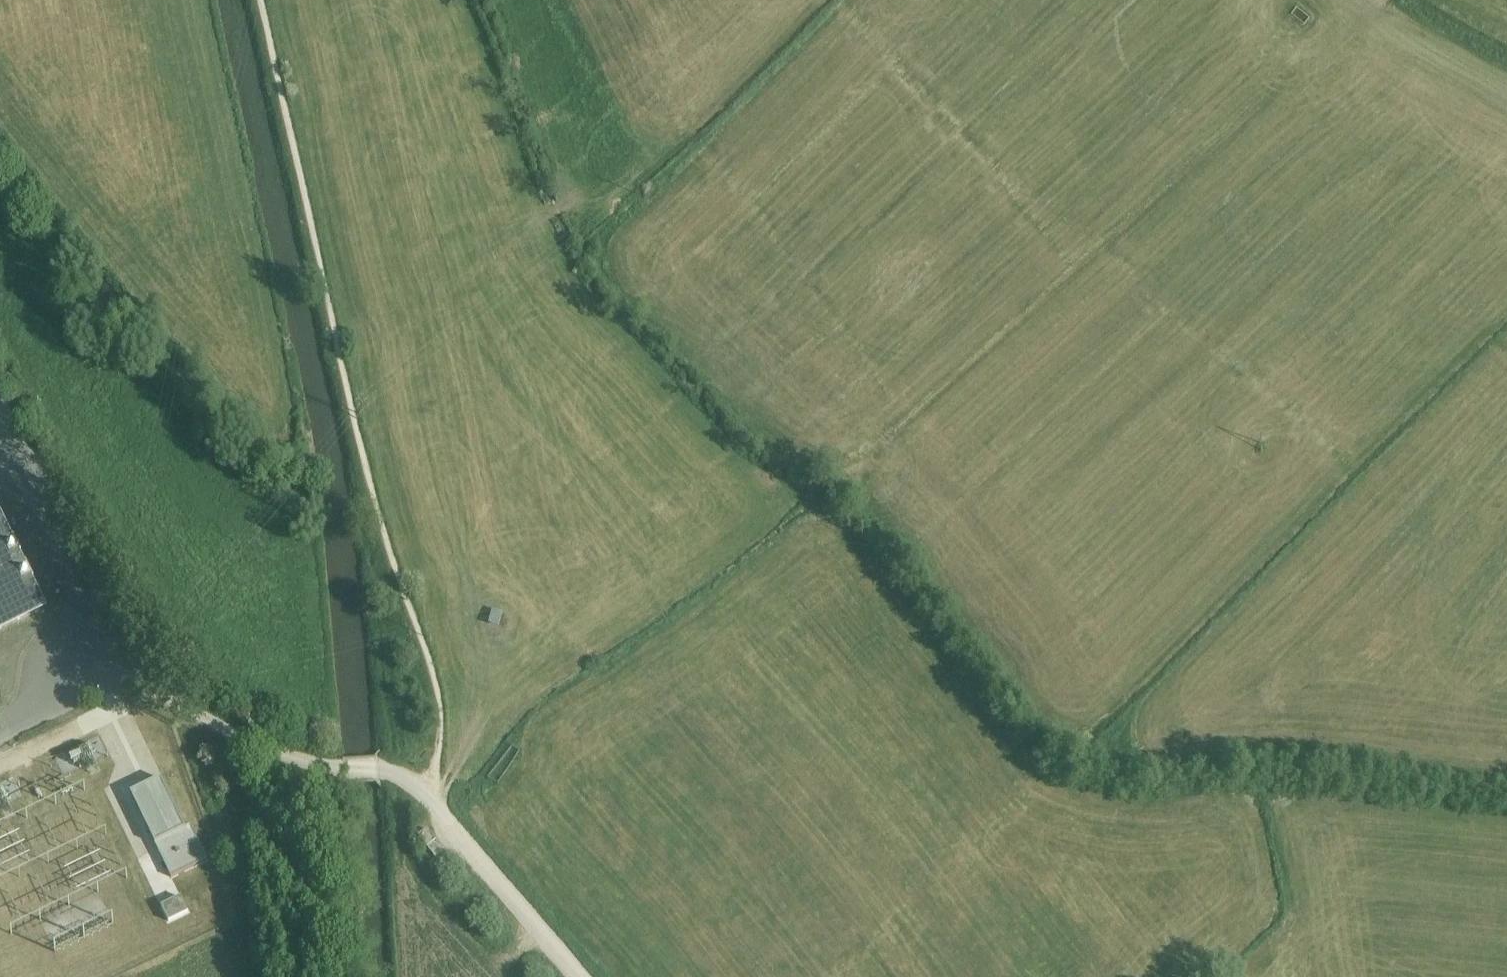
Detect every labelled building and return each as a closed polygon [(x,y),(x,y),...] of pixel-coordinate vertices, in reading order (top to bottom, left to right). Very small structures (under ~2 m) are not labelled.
[(38,609),(0,522),(0,627),(38,609)] [(35,766),(27,770),(32,779),(40,775),(35,766)] [(186,829),(162,779),(131,794),(171,877),(207,860),(191,826),(186,829)] [(172,922),(192,912),(184,896),(164,906),(172,922)]
